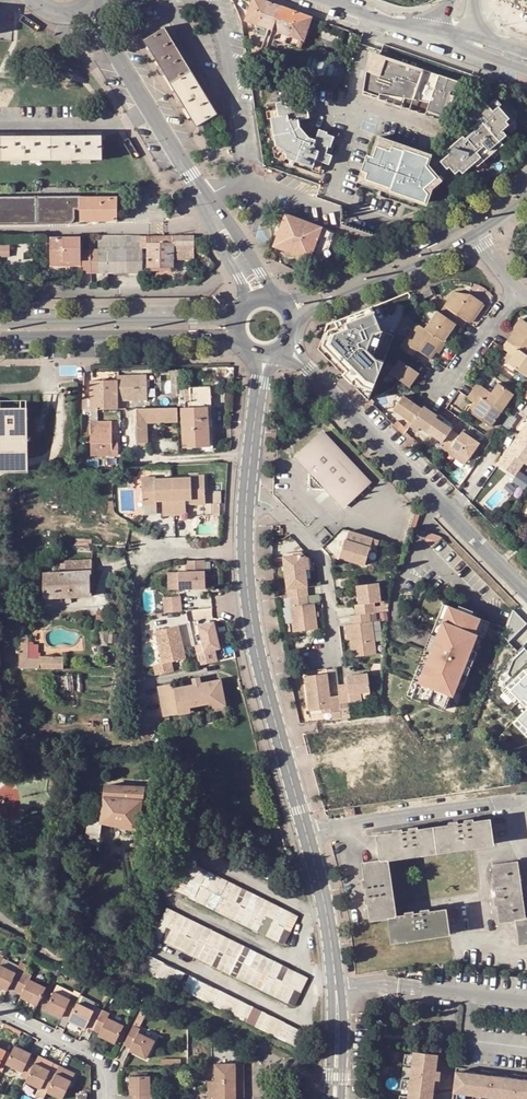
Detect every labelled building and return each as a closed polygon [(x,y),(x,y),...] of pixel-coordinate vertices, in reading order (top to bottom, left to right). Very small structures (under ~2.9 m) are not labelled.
[(267,27),(272,29),(280,6),(265,0),(252,0),(246,19),(258,24),(255,32),(265,35),(267,27)] [(286,34),(285,37),(284,41),(301,47),(311,17),(280,6),(272,29),(286,34)] [(24,16),(20,21),(37,32),(41,27),(24,16)] [(344,32),(325,24),(321,35),(340,43),(344,32)] [(216,114),(165,28),(144,40),(195,126),(216,114)] [(366,70),(373,72),(379,55),(369,51),(366,70)] [(422,70),(379,55),(373,72),(366,70),(363,90),(402,101),(400,105),(440,119),(449,94),(457,97),(462,84),(458,83),(458,81),(423,68),(422,70)] [(497,85),(484,80),(481,87),(494,91),(497,85)] [(281,104),(280,104),(281,110),(273,111),(278,140),(283,142),(288,148),(288,154),(314,164),(318,156),(327,160),(331,151),(328,150),(330,143),(332,144),(336,134),(328,131),(329,129),(321,125),(316,135),(311,133),(303,123),(302,114),(313,113),(312,104),(309,104),(308,97),(297,98),(297,101),(290,101),(290,98),(280,99),(281,104)] [(475,129),(471,132),(465,138),(463,135),(446,149),(450,153),(445,157),(443,159),(449,165),(455,172),(459,168),(465,164),(468,167),(475,161),(480,156),(483,160),(503,144),(499,140),(506,135),(502,129),(507,125),(508,124),(506,121),(500,115),(504,112),(499,106),(501,104),(495,97),(487,104),(483,100),(477,105),(479,106),(471,113),(478,120),(480,118),(482,120),(473,127),(475,129)] [(504,112),(500,115),(506,121),(509,118),(504,112)] [(507,125),(502,129),(506,135),(511,130),(507,125)] [(463,135),(465,138),(471,132),(468,128),(461,133),(463,135)] [(393,140),(378,135),(371,155),(367,153),(361,170),(367,172),(365,178),(391,187),(390,189),(425,201),(428,192),(427,192),(423,190),(429,172),(425,165),(427,157),(402,149),(391,145),(393,140)] [(1,136),(1,160),(51,159),(51,136),(1,136)] [(51,136),(51,159),(101,159),(101,136),(51,136)] [(129,138),(124,141),(134,159),(139,156),(129,138)] [(283,152),(288,148),(283,142),(278,147),(283,152)] [(445,157),(450,153),(446,149),(441,153),(445,157)] [(478,165),(483,160),(480,156),(475,161),(478,165)] [(468,167),(465,164),(459,168),(462,172),(468,167)] [(367,172),(361,170),(359,176),(365,178),(367,172)] [(432,176),(429,172),(423,190),(427,192),(432,176)] [(117,197),(82,196),(81,219),(112,220),(112,208),(117,208),(117,197)] [(69,223),(69,198),(51,198),(0,198),(0,224),(69,223)] [(78,204),(78,199),(69,198),(69,223),(73,222),(75,218),(74,209),(78,208),(78,204)] [(274,246),(309,259),(321,228),(285,214),(274,246)] [(321,228),(309,259),(322,264),(334,233),(321,228)] [(172,246),(192,245),(192,234),(182,234),(108,235),(108,250),(106,250),(107,272),(141,272),(140,248),(146,247),(147,266),(173,266),(173,258),(172,246)] [(81,265),(81,272),(91,272),(91,235),(51,235),(50,235),(51,259),(81,259),(81,265)] [(108,235),(91,235),(91,272),(107,272),(106,250),(108,250),(108,235)] [(0,243),(0,255),(10,255),(10,243),(0,243)] [(192,258),(192,245),(172,246),(173,258),(192,258)] [(417,292),(420,297),(431,292),(429,287),(417,292)] [(471,293),(454,291),(440,313),(460,327),(462,328),(467,321),(468,322),(483,302),(471,293)] [(425,329),(448,345),(460,327),(440,313),(437,311),(425,329)] [(326,357),(369,398),(385,356),(367,344),(371,331),(366,314),(333,327),(326,357)] [(526,353),(526,322),(520,317),(505,339),(526,353)] [(435,362),(436,363),(442,355),(448,345),(425,329),(413,346),(410,344),(404,351),(418,361),(423,353),(435,362)] [(511,353),(506,361),(525,374),(526,371),(526,353),(505,339),(500,347),(505,350),(511,353)] [(412,377),(416,370),(399,359),(390,374),(408,386),(414,378),(412,377)] [(117,401),(121,400),(148,400),(147,374),(117,374),(117,380),(91,380),(92,409),(97,409),(118,408),(117,401)] [(490,392),(476,382),(467,396),(496,416),(512,392),(497,382),(490,392)] [(182,446),(209,445),(207,406),(210,405),(210,386),(183,387),(184,407),(181,407),(182,446)] [(445,408),(483,435),(496,416),(467,396),(458,390),(445,408)] [(422,408),(404,395),(401,399),(399,402),(394,409),(413,422),(422,408)] [(28,472),(27,462),(26,409),(26,400),(0,400),(0,473),(28,472)] [(452,447),(468,459),(479,442),(463,431),(460,436),(450,429),(452,427),(435,416),(436,414),(423,406),(422,408),(413,422),(410,426),(417,431),(420,426),(443,441),(440,445),(449,451),(452,447)] [(147,421),(178,420),(178,407),(136,407),(138,442),(147,441),(147,421)] [(112,453),(112,443),(112,421),(97,421),(97,409),(92,409),(92,421),(90,421),(91,454),(112,453)] [(404,435),(407,430),(399,422),(395,425),(404,435)] [(497,464),(514,475),(523,462),(526,464),(526,422),(497,464)] [(412,442),(415,439),(407,430),(404,435),(412,442)] [(323,437),(298,461),(310,475),(311,492),(327,492),(344,509),(370,485),(323,437)] [(418,448),(421,445),(415,439),(412,442),(418,448)] [(488,441),(482,451),(485,453),(491,444),(488,441)] [(465,463),(468,459),(452,447),(449,451),(465,463)] [(526,484),(526,475),(520,470),(513,480),(524,488),(526,484)] [(155,477),(141,477),(142,505),(156,505),(156,500),(156,494),(161,494),(161,500),(162,515),(173,514),(184,514),(184,500),(184,493),(190,493),(190,500),(191,505),(205,504),(204,476),(190,476),(190,478),(173,478),(155,479),(155,477)] [(381,540),(352,530),(344,528),(333,538),(324,547),(340,560),(365,567),(372,547),(378,549),(381,540)] [(307,596),(308,595),(305,571),(304,558),(300,554),(283,557),(288,598),(289,598),(307,596)] [(43,573),(44,596),(53,596),(91,594),(91,592),(90,591),(89,572),(92,572),(91,558),(65,559),(66,571),(43,573)] [(181,570),(181,588),(208,587),(207,559),(188,559),(188,570),(181,570)] [(181,570),(172,571),(172,588),(181,588),(181,570)] [(356,615),(374,613),(374,606),(373,603),(381,602),(379,584),(357,586),(359,605),(355,606),(356,615)] [(184,610),(183,599),(175,600),(175,596),(167,597),(169,612),(184,610)] [(314,605),(308,605),(307,596),(289,598),(293,632),(317,629),(314,605)] [(434,637),(447,605),(441,603),(428,635),(434,637)] [(479,618),(447,605),(434,637),(428,635),(428,634),(422,650),(428,653),(422,668),(410,699),(443,711),(449,696),(452,697),(458,681),(471,650),(477,635),(473,634),(479,618)] [(352,625),(348,625),(350,641),(352,657),(376,654),(372,622),(377,622),(376,613),(374,613),(356,615),(351,616),(352,625)] [(194,644),(197,665),(206,663),(204,652),(214,650),(220,649),(215,622),(199,624),(202,643),(194,644)] [(177,624),(154,629),(162,662),(153,664),(155,674),(164,673),(172,671),(170,660),(185,657),(177,624)] [(29,657),(29,636),(21,636),(20,667),(65,668),(66,655),(40,654),(40,657),(29,657)] [(523,646),(513,657),(509,675),(512,678),(500,689),(503,693),(500,696),(506,702),(512,697),(526,712),(515,723),(526,735),(526,650),(523,646)] [(204,652),(206,663),(216,661),(214,650),(204,652)] [(476,652),(471,650),(458,681),(464,684),(476,652)] [(410,699),(422,668),(416,666),(404,696),(410,699)] [(81,686),(80,673),(57,675),(58,688),(81,686)] [(158,685),(163,715),(191,711),(190,707),(212,703),(213,707),(227,704),(222,677),(202,680),(201,675),(192,677),(192,683),(174,686),(174,682),(158,685)] [(322,713),(331,712),(331,715),(332,720),(342,719),(340,706),(339,699),(330,700),(328,677),(305,680),(308,714),(322,713)] [(347,679),(348,687),(338,688),(339,699),(340,706),(350,705),(350,697),(370,695),(368,677),(347,679)] [(459,791),(485,789),(484,779),(458,781),(459,791)] [(138,830),(144,787),(105,784),(100,820),(89,818),(85,842),(99,844),(102,822),(138,830)] [(344,810),(346,817),(355,815),(354,808),(344,810)] [(398,832),(377,835),(380,859),(363,862),(366,878),(363,879),(363,883),(366,882),(367,893),(365,894),(365,898),(368,898),(371,919),(389,916),(393,942),(449,933),(446,909),(425,912),(425,908),(420,909),(421,912),(414,913),(413,910),(409,910),(409,913),(396,916),(388,858),(493,843),(490,819),(470,822),(469,818),(465,819),(465,822),(458,823),(457,820),(453,821),(453,824),(413,830),(413,827),(407,827),(408,830),(402,831),(402,828),(397,829),(398,832)] [(525,917),(517,861),(510,862),(492,864),(495,884),(492,884),(493,890),(496,889),(497,897),(494,897),(494,901),(498,901),(501,921),(516,918),(520,943),(526,942),(526,917),(525,917)] [(189,863),(176,891),(283,944),(297,916),(189,863)] [(167,909),(153,937),(294,1006),(308,978),(167,909)] [(304,1050),(311,1035),(145,954),(138,968),(304,1050)] [(6,990),(7,989),(9,985),(16,989),(24,973),(28,964),(21,961),(19,965),(3,957),(0,963),(0,988),(6,990)] [(23,992),(22,996),(20,998),(36,1006),(45,989),(29,981),(31,976),(24,973),(16,989),(23,992)] [(53,993),(68,1000),(71,995),(73,991),(58,983),(53,993)] [(78,999),(71,995),(68,1000),(53,993),(44,1010),(60,1017),(62,1015),(63,1012),(70,1015),(76,1004),(78,999)] [(91,1012),(94,1007),(97,1002),(81,994),(78,999),(76,1004),(91,1012)] [(102,1011),(94,1007),(91,1012),(76,1004),(70,1015),(69,1018),(67,1021),(84,1028),(84,1027),(86,1023),(94,1027),(102,1011)] [(99,1036),(111,1042),(118,1046),(126,1029),(109,1020),(107,1020),(109,1015),(102,1011),(94,1027),(102,1031),(100,1035),(99,1036)] [(131,1046),(130,1049),(129,1051),(146,1060),(155,1043),(138,1034),(140,1030),(132,1026),(124,1043),(131,1046)] [(34,1062),(27,1059),(29,1055),(30,1052),(14,1045),(10,1054),(5,1063),(20,1071),(18,1075),(26,1079),(34,1062)] [(438,1083),(433,1083),(434,1075),(438,1075),(441,1052),(417,1049),(416,1051),(415,1061),(414,1073),(413,1078),(412,1089),(412,1092),(411,1095),(411,1098),(436,1098),(438,1083)] [(406,1060),(415,1061),(416,1051),(407,1050),(406,1060)] [(4,1051),(0,1061),(5,1063),(10,1054),(4,1051)] [(52,1079),(46,1076),(50,1068),(53,1061),(38,1054),(36,1058),(34,1062),(26,1079),(25,1082),(38,1087),(35,1094),(43,1098),(47,1091),(52,1079)] [(213,1063),(214,1079),(242,1078),(242,1063),(213,1063)] [(52,1079),(47,1091),(61,1098),(74,1072),(60,1065),(57,1071),(52,1079)] [(482,1067),(482,1071),(481,1077),(489,1078),(490,1072),(491,1068),(482,1067)] [(52,1079),(57,1071),(50,1068),(46,1076),(52,1079)] [(518,1076),(517,1081),(509,1080),(510,1075),(490,1072),(489,1078),(481,1077),(482,1071),(459,1068),(458,1068),(455,1091),(523,1098),(526,1098),(526,1077),(518,1076)] [(434,1075),(433,1083),(438,1083),(442,1084),(443,1076),(438,1075),(434,1075)] [(133,1094),(136,1094),(136,1098),(165,1098),(165,1092),(159,1092),(159,1076),(130,1076),(130,1094),(133,1094)] [(403,1087),(412,1089),(413,1078),(404,1077),(403,1087)] [(214,1097),(234,1096),(243,1096),(242,1078),(214,1079),(207,1079),(207,1097),(214,1097)] [(455,1091),(454,1098),(523,1098),(455,1091)]
